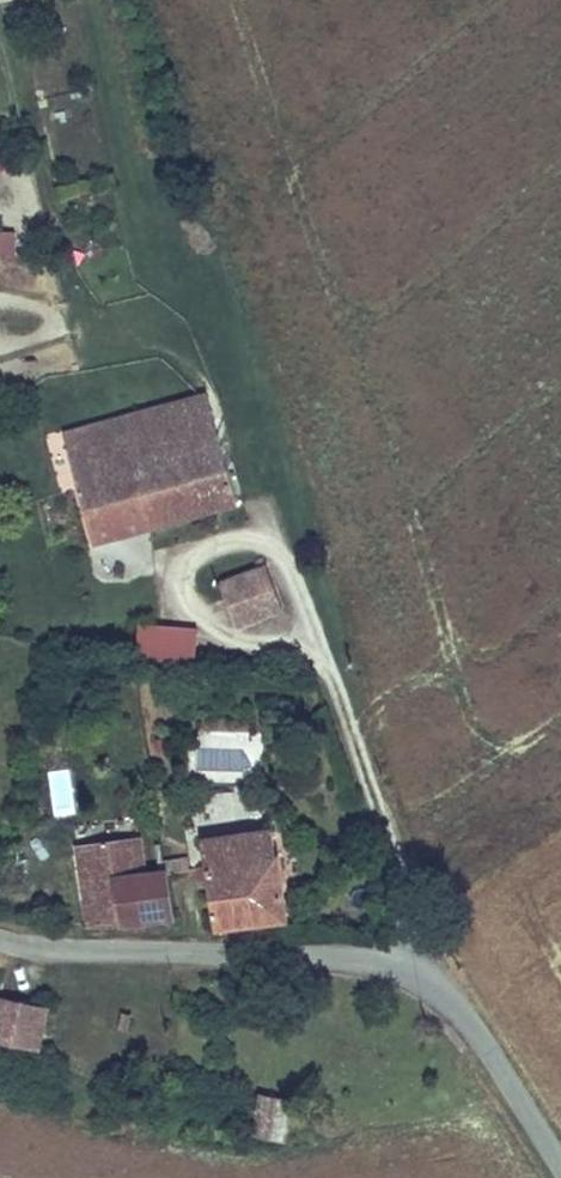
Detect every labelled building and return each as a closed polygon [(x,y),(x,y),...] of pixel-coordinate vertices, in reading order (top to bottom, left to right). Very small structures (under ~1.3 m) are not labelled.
[(0,145),(0,171),(11,168),(2,144),(0,145)] [(15,228),(0,229),(0,252),(16,252),(15,228)] [(116,433),(213,411),(208,389),(112,417),(116,433)] [(121,453),(219,431),(213,411),(116,433),(121,453)] [(112,417),(86,423),(107,540),(142,531),(121,453),(116,433),(112,417)] [(93,543),(107,540),(86,423),(64,429),(93,543)] [(121,453),(142,531),(239,504),(219,431),(121,453)] [(266,561),(221,578),(239,627),(284,610),(266,561)] [(198,625),(138,620),(134,658),(195,663),(198,625)] [(274,824),(203,833),(215,930),(291,920),(282,850),(277,850),(274,824)] [(86,925),(176,914),(168,865),(145,868),(142,834),(76,844),(86,925)] [(189,866),(188,855),(169,857),(170,868),(189,866)] [(45,1030),(51,1005),(0,992),(0,1021),(45,1030)] [(42,1048),(45,1030),(0,1021),(0,1040),(42,1048)] [(262,1135),(284,1141),(290,1112),(293,1096),(261,1090),(258,1103),(252,1132),(262,1135)]
